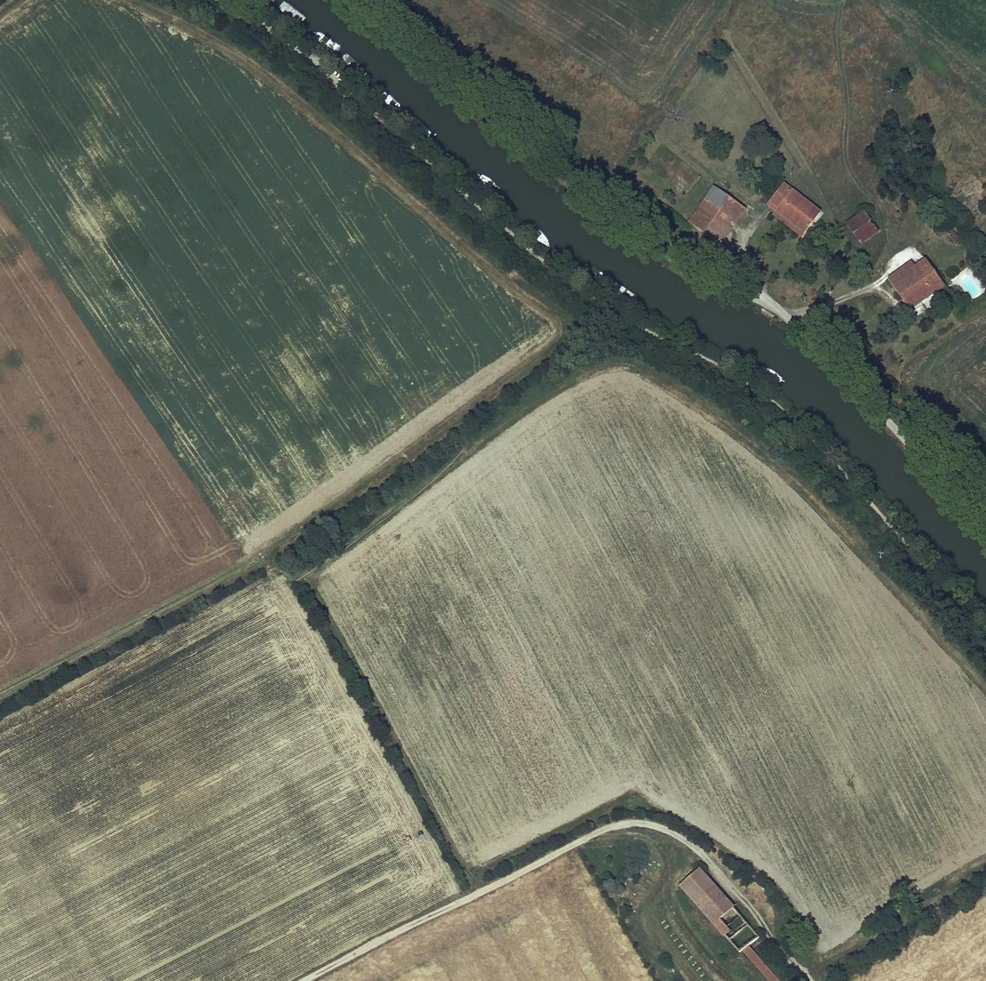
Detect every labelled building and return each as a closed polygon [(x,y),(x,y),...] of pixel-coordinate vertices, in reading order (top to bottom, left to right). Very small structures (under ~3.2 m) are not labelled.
[(773,216),(802,238),(822,212),(785,183),(767,206),(776,212),(773,216)] [(745,209),(715,187),(706,200),(736,222),(745,209)] [(736,222),(706,200),(690,221),(721,244),(736,222)] [(878,233),(863,211),(847,223),(861,244),(878,233)] [(962,241),(954,230),(949,234),(957,245),(962,241)] [(944,285),(927,260),(917,267),(915,268),(912,263),(889,279),(890,281),(911,309),(944,285)] [(680,886),(765,980),(797,980),(698,870),(680,886)]
